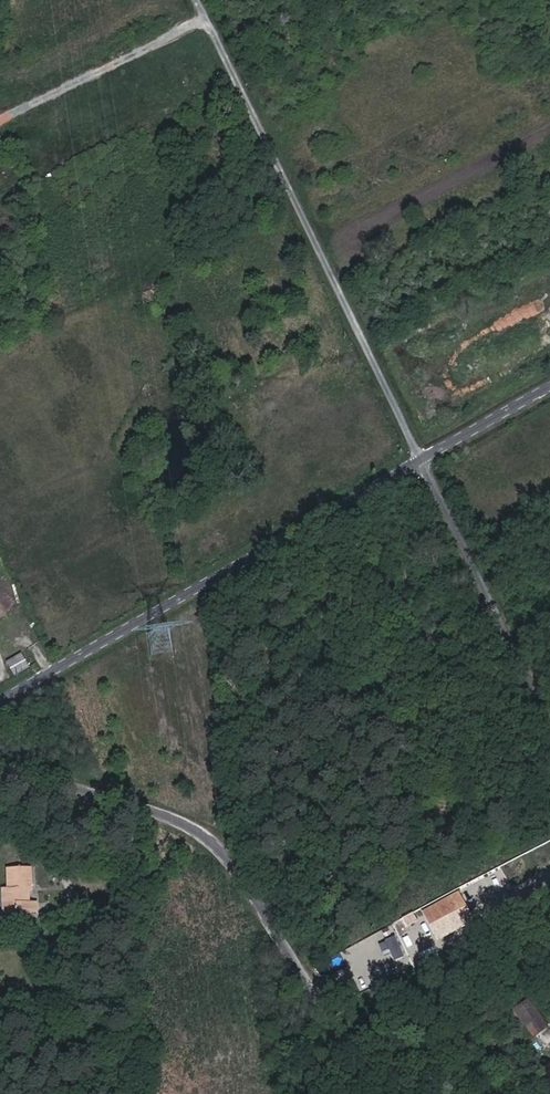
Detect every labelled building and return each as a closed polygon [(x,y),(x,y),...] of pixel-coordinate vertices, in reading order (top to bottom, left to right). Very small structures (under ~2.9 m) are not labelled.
[(512,887),(549,866),(549,853),(506,875),(512,887)] [(30,903),(28,868),(7,868),(8,889),(0,889),(1,914),(34,913),(34,903),(30,903)] [(487,895),(501,888),(495,878),(481,885),(487,895)] [(515,897),(504,886),(492,898),(503,908),(515,897)] [(459,892),(431,902),(435,914),(424,918),(429,930),(468,916),(459,892)] [(369,951),(374,962),(357,969),(360,977),(379,969),(383,978),(387,976),(382,964),(407,954),(401,938),(369,951)] [(357,970),(372,961),(364,947),(349,955),(357,970)] [(382,965),(386,976),(408,968),(404,957),(382,965)] [(516,1011),(535,1037),(549,1026),(529,1001),(516,1011)]
